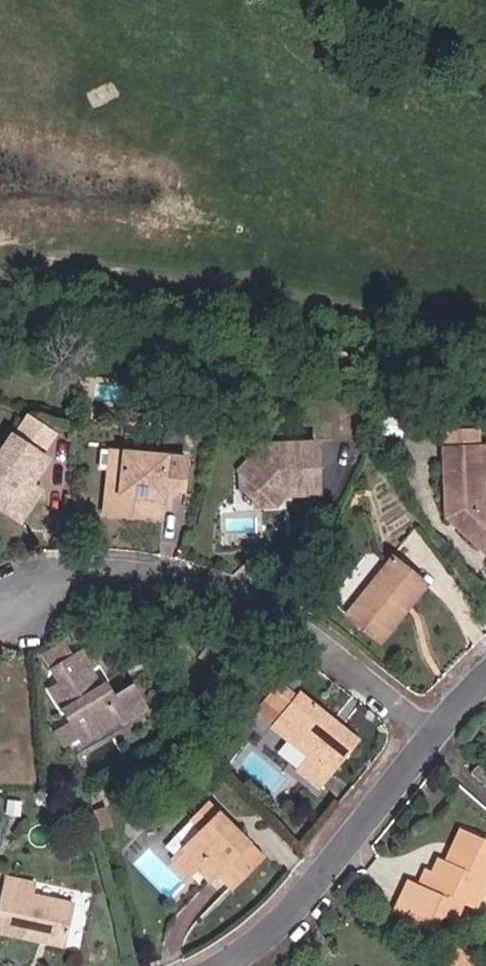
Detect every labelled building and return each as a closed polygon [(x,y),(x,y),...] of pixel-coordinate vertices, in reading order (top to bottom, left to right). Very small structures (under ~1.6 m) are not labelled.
[(13,438),(39,455),(52,433),(26,417),(13,438)] [(20,523),(39,493),(28,485),(45,459),(39,455),(13,438),(9,435),(0,450),(0,511),(20,523)] [(466,448),(473,485),(485,482),(485,470),(480,444),(466,448)] [(293,497),(314,496),(312,448),(265,449),(265,458),(241,480),(242,504),(265,504),(278,497),(278,488),(293,488),(293,497)] [(469,536),(463,541),(485,562),(485,509),(476,500),(473,485),(466,448),(431,455),(444,524),(450,518),(469,536)] [(115,471),(116,455),(100,454),(99,470),(108,470),(115,471)] [(182,491),(183,459),(116,455),(115,471),(108,470),(106,496),(119,497),(118,517),(157,520),(158,490),(182,491)] [(278,497),(293,497),(293,488),(278,488),(278,497)] [(118,517),(119,497),(106,496),(105,517),(118,517)] [(444,524),(463,541),(469,536),(450,518),(444,524)] [(391,563),(345,621),(380,648),(401,620),(394,615),(418,584),(391,563)] [(418,584),(394,615),(401,620),(425,589),(418,584)] [(233,655),(213,642),(199,663),(219,676),(233,655)] [(75,662),(66,650),(46,665),(55,677),(75,662)] [(92,673),(81,658),(75,662),(55,677),(52,679),(63,693),(50,703),(83,750),(119,725),(121,728),(144,712),(128,689),(106,705),(86,677),(92,673)] [(296,691),(292,694),(274,679),(251,706),(271,722),(267,725),(304,754),(294,767),(320,789),(359,744),(338,726),(334,731),(325,726),(330,720),(296,691)] [(485,776),(485,774),(474,763),(465,776),(476,786),(485,776)] [(1,801),(1,814),(21,815),(21,803),(1,801)] [(193,864),(189,868),(205,885),(215,875),(227,888),(258,857),(240,839),(229,828),(204,802),(185,821),(194,830),(176,848),(193,864)] [(229,828),(240,839),(241,825),(229,828)] [(463,833),(454,829),(440,862),(444,864),(451,847),(457,845),(463,833)] [(485,865),(485,843),(463,833),(457,845),(451,847),(444,864),(440,862),(432,858),(426,872),(419,869),(412,884),(402,880),(387,914),(425,931),(432,915),(446,921),(448,917),(460,923),(485,865)] [(189,868),(193,864),(176,848),(166,857),(184,874),(189,868)] [(1,882),(0,886),(0,938),(39,945),(41,938),(62,942),(69,908),(27,900),(30,887),(1,882)] [(443,965),(444,965),(473,965),(455,951),(443,965)]
